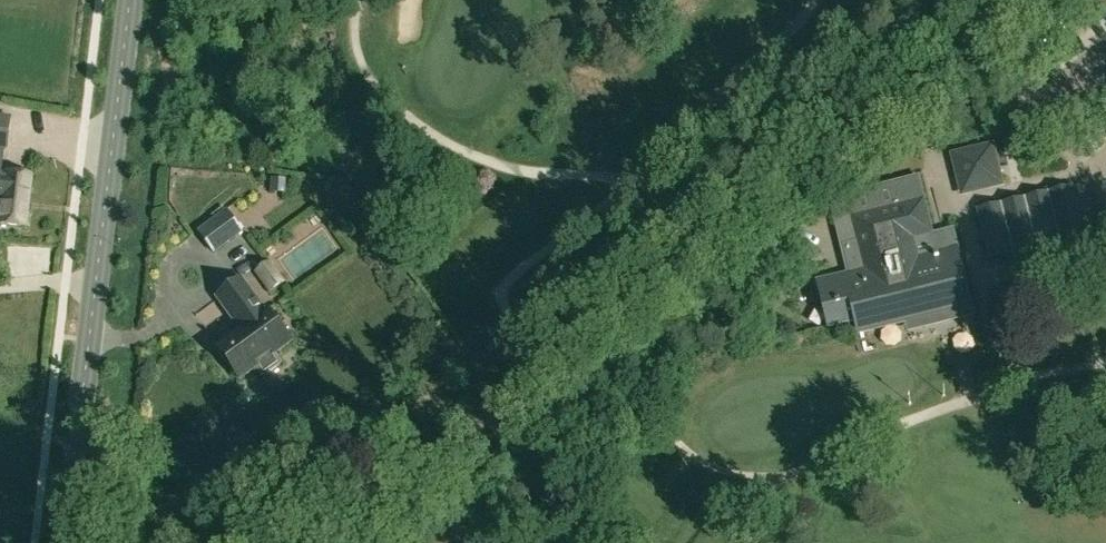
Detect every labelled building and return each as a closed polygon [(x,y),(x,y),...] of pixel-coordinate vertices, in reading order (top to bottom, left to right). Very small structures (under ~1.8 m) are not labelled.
[(1070,109),(1078,99),(1066,88),(1057,98),(1070,109)] [(34,176),(1,172),(4,149),(6,149),(10,119),(0,118),(0,225),(29,228),(34,176)] [(996,142),(952,152),(963,195),(1005,185),(996,142)] [(286,193),(287,178),(271,178),(271,193),(286,193)] [(977,208),(987,250),(1011,244),(1014,257),(1038,251),(1038,253),(1064,247),(1064,249),(1086,243),(1072,185),(977,208)] [(960,244),(940,249),(927,197),(854,215),(858,237),(842,241),(849,273),(819,280),(830,328),(856,321),(859,334),(975,304),(960,244)] [(215,253),(243,231),(227,210),(198,231),(215,253)] [(252,237),(219,257),(233,279),(265,259),(252,237)] [(272,292),(284,283),(267,261),(256,270),(272,292)] [(291,341),(269,311),(267,312),(243,279),(220,297),(244,329),(220,346),(243,377),(291,341)] [(461,506),(455,498),(451,502),(457,510),(461,506)]
